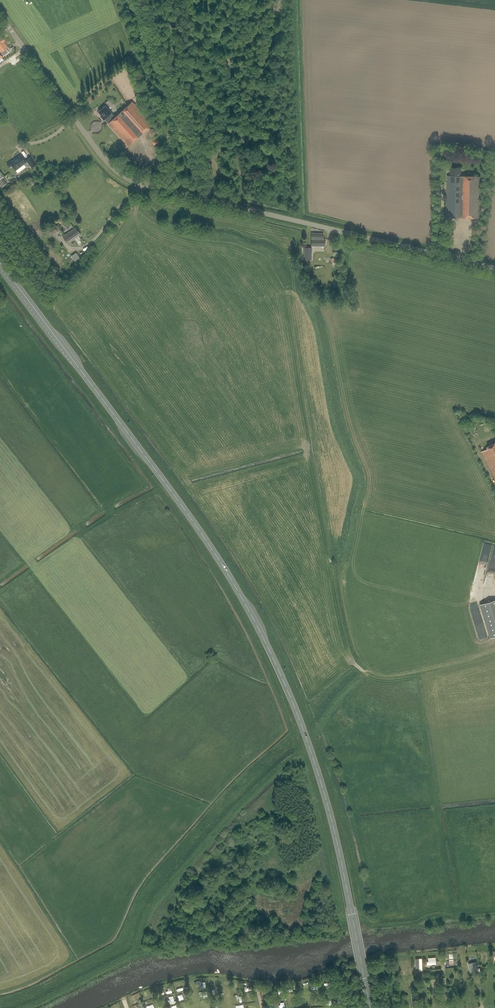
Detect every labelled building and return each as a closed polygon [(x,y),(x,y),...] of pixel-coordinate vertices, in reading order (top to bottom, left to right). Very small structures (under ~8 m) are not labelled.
[(4,56),(9,52),(6,49),(8,48),(4,41),(5,41),(3,38),(2,38),(0,36),(0,51),(4,56)] [(126,148),(152,124),(132,101),(114,116),(105,105),(98,112),(102,116),(101,117),(103,120),(104,119),(108,123),(107,124),(125,144),(124,145),(126,148)] [(12,161),(7,165),(9,168),(12,166),(16,171),(26,163),(20,155),(12,161)] [(37,164),(31,156),(26,161),(32,169),(37,164)] [(461,177),(461,168),(451,167),(451,176),(448,176),(447,218),(482,219),(483,177),(461,177)] [(49,230),(53,235),(58,231),(54,227),(49,230)] [(75,239),(77,241),(80,239),(79,236),(81,235),(76,228),(63,237),(68,244),(75,239)] [(311,233),(311,239),(311,247),(325,247),(325,239),(323,239),(324,234),(311,233)] [(487,446),(488,449),(482,452),(494,478),(494,442),(487,446)] [(475,580),(482,582),(486,570),(479,568),(475,580)] [(480,604),(490,638),(494,637),(494,600),(480,604)] [(412,968),(411,960),(407,960),(407,966),(402,966),(402,975),(409,975),(408,968),(412,968)] [(467,964),(469,973),(478,971),(475,962),(467,964)]
